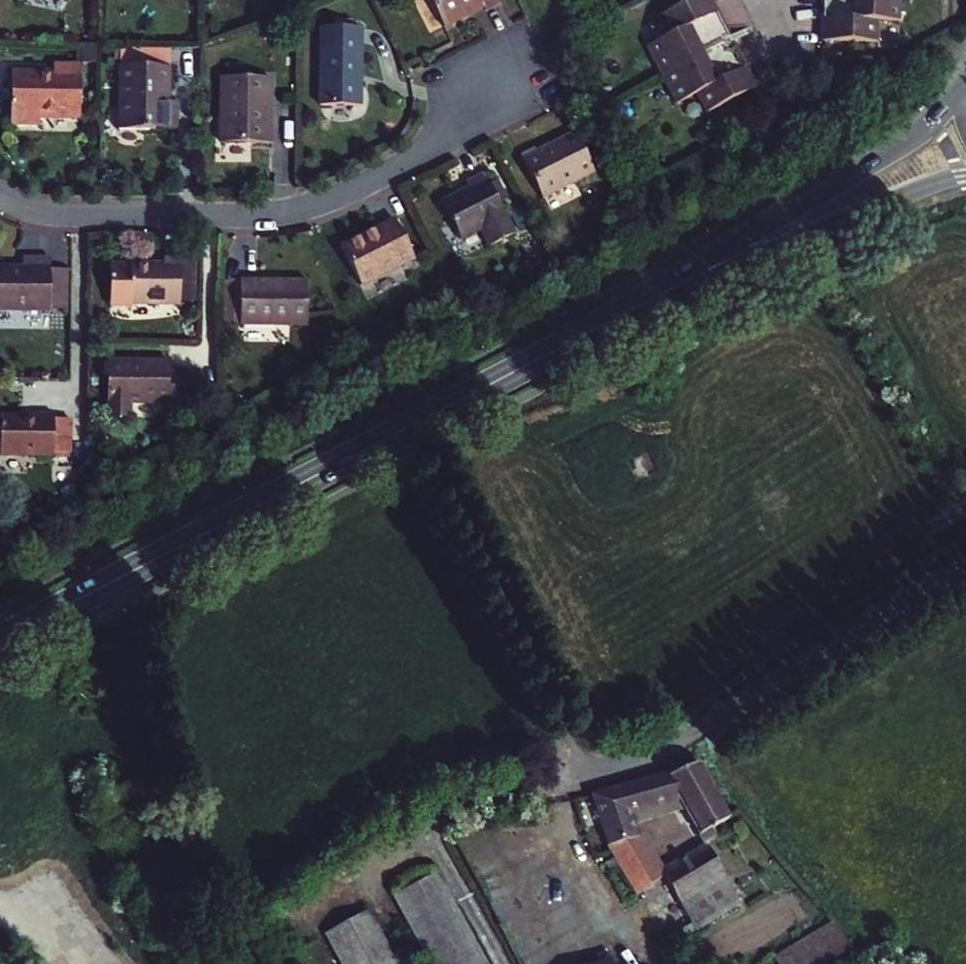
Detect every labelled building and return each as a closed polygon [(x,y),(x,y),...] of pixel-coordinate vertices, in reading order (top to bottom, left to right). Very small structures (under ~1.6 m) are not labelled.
[(468,15),(466,12),(482,5),(484,10),(499,3),(498,0),(430,0),(444,27),(468,15)] [(660,74),(674,103),(695,93),(704,111),(747,90),(739,72),(744,69),(732,46),(728,39),(726,35),(713,10),(709,12),(703,0),(689,0),(656,17),(665,35),(646,45),(660,74)] [(713,10),(708,0),(703,0),(709,12),(713,10)] [(821,22),(828,23),(827,40),(876,41),(877,20),(897,21),(898,0),(821,0),(821,22)] [(334,17),(334,27),(354,27),(354,17),(334,17)] [(354,27),(334,27),(321,26),(320,103),(361,104),(362,27),(354,27)] [(10,72),(10,118),(38,117),(38,114),(80,114),(80,65),(53,65),(52,72),(10,72)] [(119,129),(159,129),(160,102),(167,102),(167,66),(120,65),(119,129)] [(739,72),(747,90),(753,87),(746,73),(744,69),(739,72)] [(220,141),(269,142),(269,127),(265,127),(265,103),(270,103),(270,78),(222,77),(220,141)] [(542,197),(594,170),(574,131),(537,150),(536,148),(521,155),(542,197)] [(480,226),(490,244),(514,231),(498,199),(490,184),(484,172),(466,181),(468,187),(442,201),(460,236),(480,226)] [(490,184),(498,199),(506,195),(498,180),(490,184)] [(361,284),(414,256),(395,219),(342,247),(361,284)] [(181,279),(181,256),(164,256),(164,260),(131,259),(131,261),(111,260),(111,288),(131,288),(131,301),(180,302),(181,297),(181,279)] [(197,257),(181,256),(181,279),(197,279),(197,257)] [(50,307),(51,268),(51,257),(23,257),(23,266),(0,266),(0,308),(50,308),(50,307)] [(51,268),(50,307),(66,307),(66,268),(51,268)] [(181,279),(181,297),(197,297),(197,279),(181,279)] [(240,281),(240,323),(308,322),(307,280),(240,281)] [(240,281),(224,281),(224,323),(240,323),(240,281)] [(184,396),(183,369),(168,370),(168,359),(109,360),(110,414),(130,414),(130,400),(184,400),(184,396)] [(183,369),(184,396),(199,396),(198,369),(183,369)] [(0,412),(0,452),(54,452),(54,411),(37,411),(37,414),(31,414),(31,412),(0,412)] [(671,776),(649,782),(661,804),(678,799),(704,845),(707,842),(716,837),(711,829),(728,819),(697,764),(671,776)] [(649,782),(634,786),(646,808),(661,804),(649,782)] [(634,786),(593,797),(609,847),(607,848),(614,859),(620,870),(634,895),(657,881),(634,839),(641,837),(632,812),(646,808),(634,786)] [(634,839),(657,881),(663,876),(668,874),(646,836),(641,837),(634,839)] [(742,904),(710,848),(668,874),(663,876),(686,915),(695,931),(742,904)] [(620,870),(614,859),(605,865),(611,875),(620,870)] [(394,896),(432,963),(486,963),(435,874),(394,896)] [(326,934),(342,963),(396,963),(367,911),(326,934)] [(851,949),(834,922),(773,958),(776,963),(825,963),(851,949)] [(593,963),(615,963),(610,955),(593,963)]
